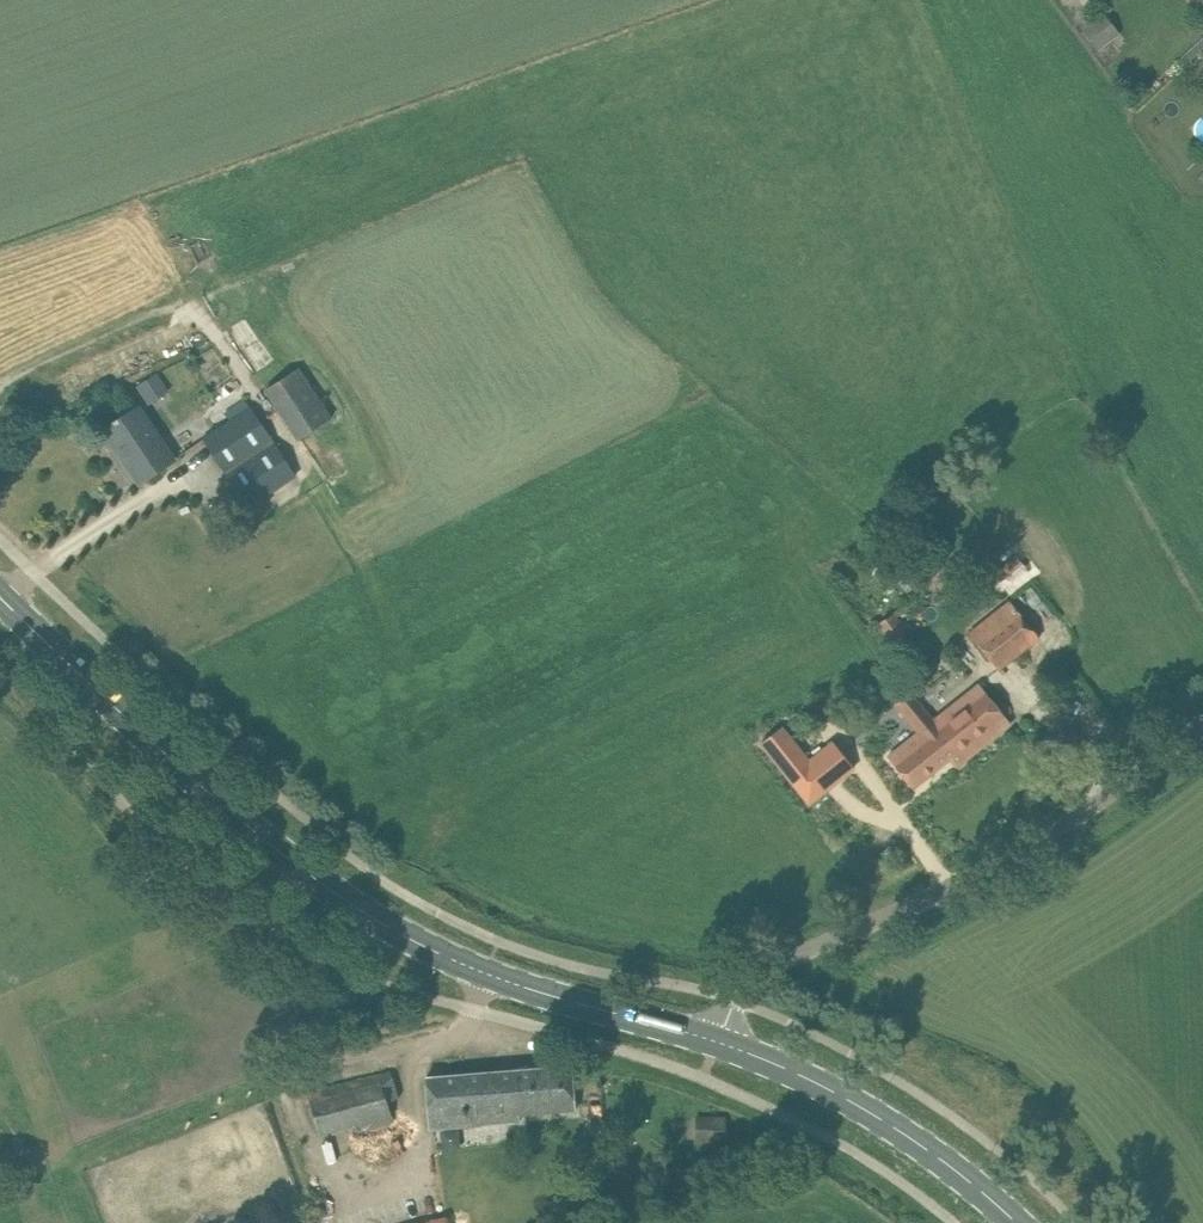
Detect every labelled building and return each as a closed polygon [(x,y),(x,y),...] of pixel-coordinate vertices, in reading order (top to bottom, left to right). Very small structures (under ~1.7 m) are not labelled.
[(1104,8),(1082,24),(1098,47),(1120,31),(1104,8)] [(300,365),(265,389),(298,439),(332,416),(300,365)] [(147,401),(167,389),(156,372),(137,384),(147,401)] [(230,419),(201,438),(225,473),(275,440),(246,396),(225,410),(230,419)] [(139,406),(128,414),(108,427),(127,456),(124,458),(140,482),(174,459),(139,406)] [(275,440),(225,473),(247,508),(298,475),(275,440)] [(964,579),(947,562),(930,578),(947,595),(964,579)] [(1039,637),(1009,599),(969,630),(999,668),(1039,637)] [(894,612),(878,623),(891,642),(907,631),(894,612)] [(934,719),(965,759),(1010,724),(979,684),(934,719)] [(965,759),(934,719),(912,691),(897,703),(919,731),(888,756),(914,788),(951,758),(958,766),(965,759)] [(790,765),(775,734),(716,762),(731,794),(790,765)] [(833,743),(790,777),(810,802),(853,768),(833,743)] [(499,1070),(503,1123),(519,1122),(518,1114),(575,1109),(572,1064),(499,1070)] [(400,1097),(391,1070),(307,1091),(320,1134),(392,1115),(388,1100),(400,1097)] [(431,1129),(503,1123),(499,1070),(426,1076),(431,1129)] [(590,1119),(590,1121),(591,1134),(604,1133),(603,1118),(590,1119)] [(697,1138),(725,1139),(725,1118),(697,1118),(697,1138)]
